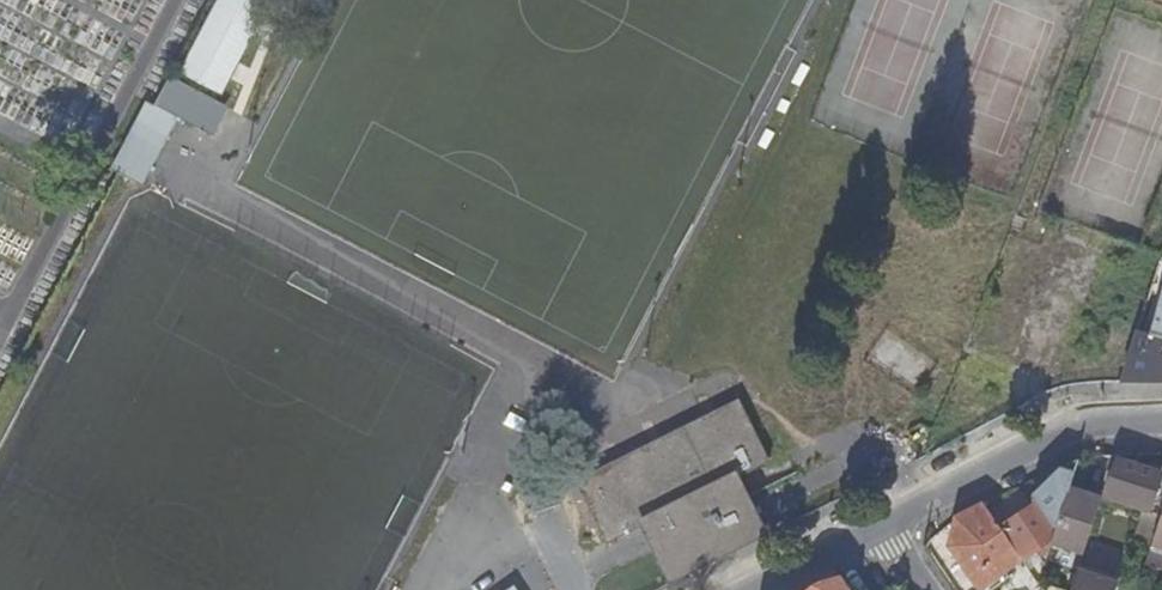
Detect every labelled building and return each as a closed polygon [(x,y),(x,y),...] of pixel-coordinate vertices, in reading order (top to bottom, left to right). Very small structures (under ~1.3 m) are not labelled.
[(167,77),(152,107),(172,117),(205,134),(220,105),(167,77)] [(172,117),(152,107),(145,103),(109,171),(136,185),(172,117)] [(1153,336),(1161,338),(1161,303),(1153,336)] [(1161,382),(1161,357),(1158,355),(1161,345),(1144,340),(1146,334),(1139,331),(1122,383),(1161,382)] [(726,416),(744,407),(741,400),(722,409),(726,416)] [(672,583),(768,535),(740,476),(771,461),(745,406),(744,407),(726,416),(722,409),(703,419),(707,426),(670,443),(666,437),(648,446),(651,452),(625,465),(622,458),(603,467),(606,474),(582,487),(609,541),(643,524),(672,583)] [(707,426),(703,419),(666,437),(670,443),(707,426)] [(648,446),(622,458),(625,465),(651,452),(648,446)] [(1152,505),(1161,480),(1161,477),(1161,474),(1157,473),(1121,461),(1108,498),(1150,513),(1152,505)] [(1052,526),(1057,528),(1070,489),(1074,477),(1072,476),(1077,463),(1060,472),(1032,499),(1036,505),(1001,530),(1023,562),(1039,584),(1046,562),(1037,554),(1030,543),(1052,526)] [(578,479),(582,487),(606,474),(603,467),(578,479)] [(1152,505),(1161,509),(1161,481),(1161,480),(1152,505)] [(1046,561),(1046,562),(1039,584),(1051,588),(1058,589),(1072,589),(1079,571),(1081,565),(1103,500),(1070,489),(1057,528),(1064,530),(1059,546),(1075,551),(1069,569),(1046,561)] [(1023,562),(1001,530),(984,506),(954,521),(949,550),(979,589),(994,589),(1009,579),(1005,574),(1023,562)] [(1152,548),(1161,551),(1161,518),(1161,520),(1152,548)] [(1064,530),(1057,528),(1046,561),(1069,569),(1075,551),(1059,546),(1064,530)] [(1152,548),(1149,557),(1161,561),(1161,551),(1152,548)] [(1121,579),(1081,565),(1079,571),(1119,586),(1121,579)] [(1119,586),(1079,571),(1072,589),(1118,589),(1119,586)] [(843,578),(819,589),(851,589),(843,578)]
